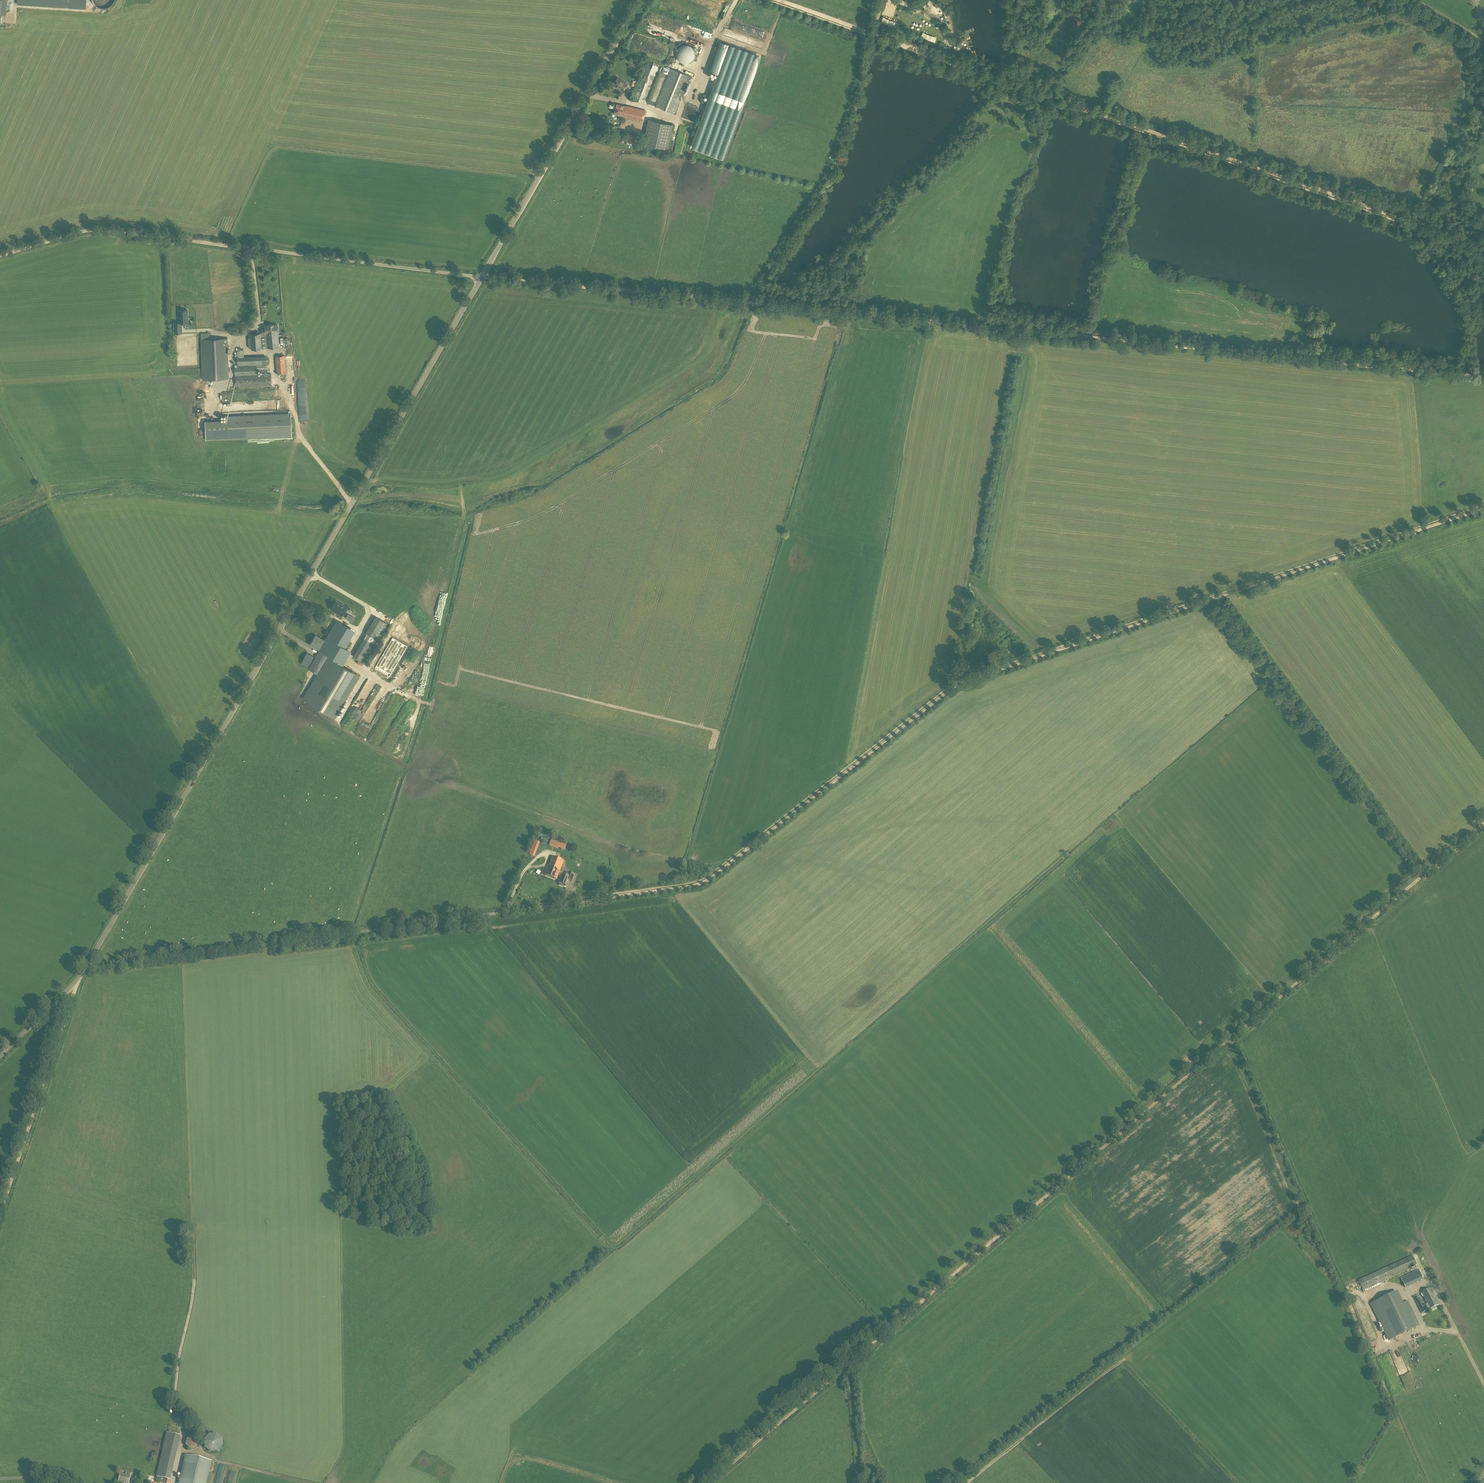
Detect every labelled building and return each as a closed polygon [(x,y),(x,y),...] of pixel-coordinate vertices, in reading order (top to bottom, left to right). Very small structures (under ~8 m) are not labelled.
[(92,1),(93,2),(95,4),(96,5),(98,7),(100,7),(102,8),(104,8),(106,8),(108,7),(110,6),(111,5),(113,4),(114,2),(115,0),(92,0),(92,1)] [(721,23),(727,16),(724,14),(718,21),(721,23)] [(720,55),(724,57),(729,43),(726,41),(720,55)] [(676,51),(676,52),(676,54),(676,55),(677,57),(677,58),(678,59),(680,60),(681,61),(682,62),(684,62),(685,62),(687,62),(689,62),(690,61),(691,60),(692,59),(693,58),(694,56),(694,55),(695,53),(694,51),(694,50),(693,48),(693,47),(691,46),(690,45),(689,44),(687,44),(686,44),(684,44),(683,44),(681,45),(680,45),(678,46),(677,48),(677,49),(676,51)] [(675,114),(690,76),(671,68),(655,106),(675,114)] [(623,91),(628,83),(617,77),(613,85),(623,91)] [(718,99),(723,101),(726,92),(720,91),(718,99)] [(736,106),(739,97),(733,95),(730,103),(736,106)] [(626,106),(617,104),(614,113),(624,116),(623,117),(643,121),(645,110),(626,105),(626,106)] [(667,152),(673,124),(648,119),(642,146),(667,152)] [(684,147),(689,129),(684,128),(679,146),(684,147)] [(699,131),(693,145),(698,147),(704,133),(699,131)] [(564,144),(570,133),(567,132),(561,142),(564,144)] [(188,322),(188,309),(178,310),(179,323),(184,322),(188,322)] [(274,325),(274,324),(268,324),(268,325),(265,325),(265,328),(262,328),(262,333),(249,334),(250,337),(248,337),(249,348),(251,348),(251,349),(280,347),(278,336),(279,336),(279,331),(278,331),(278,324),(274,325)] [(202,380),(228,380),(227,338),(201,338),(202,380)] [(244,357),(244,350),(237,350),(238,366),(235,366),(236,388),(272,386),(271,373),(267,373),(266,363),(263,363),(263,356),(244,357)] [(277,373),(287,372),(285,355),(275,356),(277,373)] [(292,437),(291,413),(226,416),(226,420),(205,421),(206,440),(292,437)] [(341,615),(346,606),(336,600),(331,609),(341,615)] [(381,639),(390,623),(380,617),(371,634),(381,639)] [(348,644),(354,632),(336,621),(329,632),(348,644)] [(413,638),(399,630),(376,668),(390,677),(413,638)] [(343,659),(333,654),(337,647),(315,635),(310,644),(320,650),(310,666),(319,671),(328,655),(330,656),(331,657),(328,661),(331,662),(321,681),(315,677),(302,699),(335,718),(348,696),(343,694),(355,673),(340,664),(343,659)] [(310,662),(314,656),(307,652),(304,658),(310,662)] [(548,842),(550,836),(538,832),(537,836),(541,837),(541,840),(548,842)] [(552,837),(549,846),(557,849),(561,841),(552,837)] [(558,875),(559,873),(564,861),(552,857),(545,876),(556,880),(558,875)] [(559,873),(558,875),(561,876),(559,883),(559,884),(559,885),(564,887),(565,887),(566,886),(567,886),(568,883),(569,881),(572,882),(575,875),(568,872),(567,876),(559,873)] [(1413,1256),(1387,1267),(1358,1280),(1363,1290),(1417,1266),(1413,1256)] [(1439,1305),(1436,1299),(1431,1288),(1421,1292),(1427,1303),(1427,1304),(1424,1306),(1426,1311),(1439,1305)] [(1370,1304),(1382,1328),(1388,1341),(1420,1326),(1408,1301),(1403,1303),(1397,1291),(1370,1304)] [(1426,1311),(1424,1306),(1420,1297),(1415,1299),(1422,1313),(1426,1311)] [(209,1434),(204,1440),(205,1448),(211,1453),(219,1452),(223,1445),(223,1438),(216,1433),(209,1434)] [(190,1449),(197,1447),(198,1441),(193,1436),(187,1438),(186,1445),(190,1449)] [(210,1461),(186,1456),(180,1482),(206,1482),(210,1461)] [(161,1477),(166,1478),(165,1482),(169,1482),(172,1472),(159,1469),(156,1482),(160,1482),(161,1477)] [(131,1473),(126,1472),(126,1474),(120,1473),(119,1481),(126,1482),(125,1482),(127,1482),(129,1482),(131,1473)]
